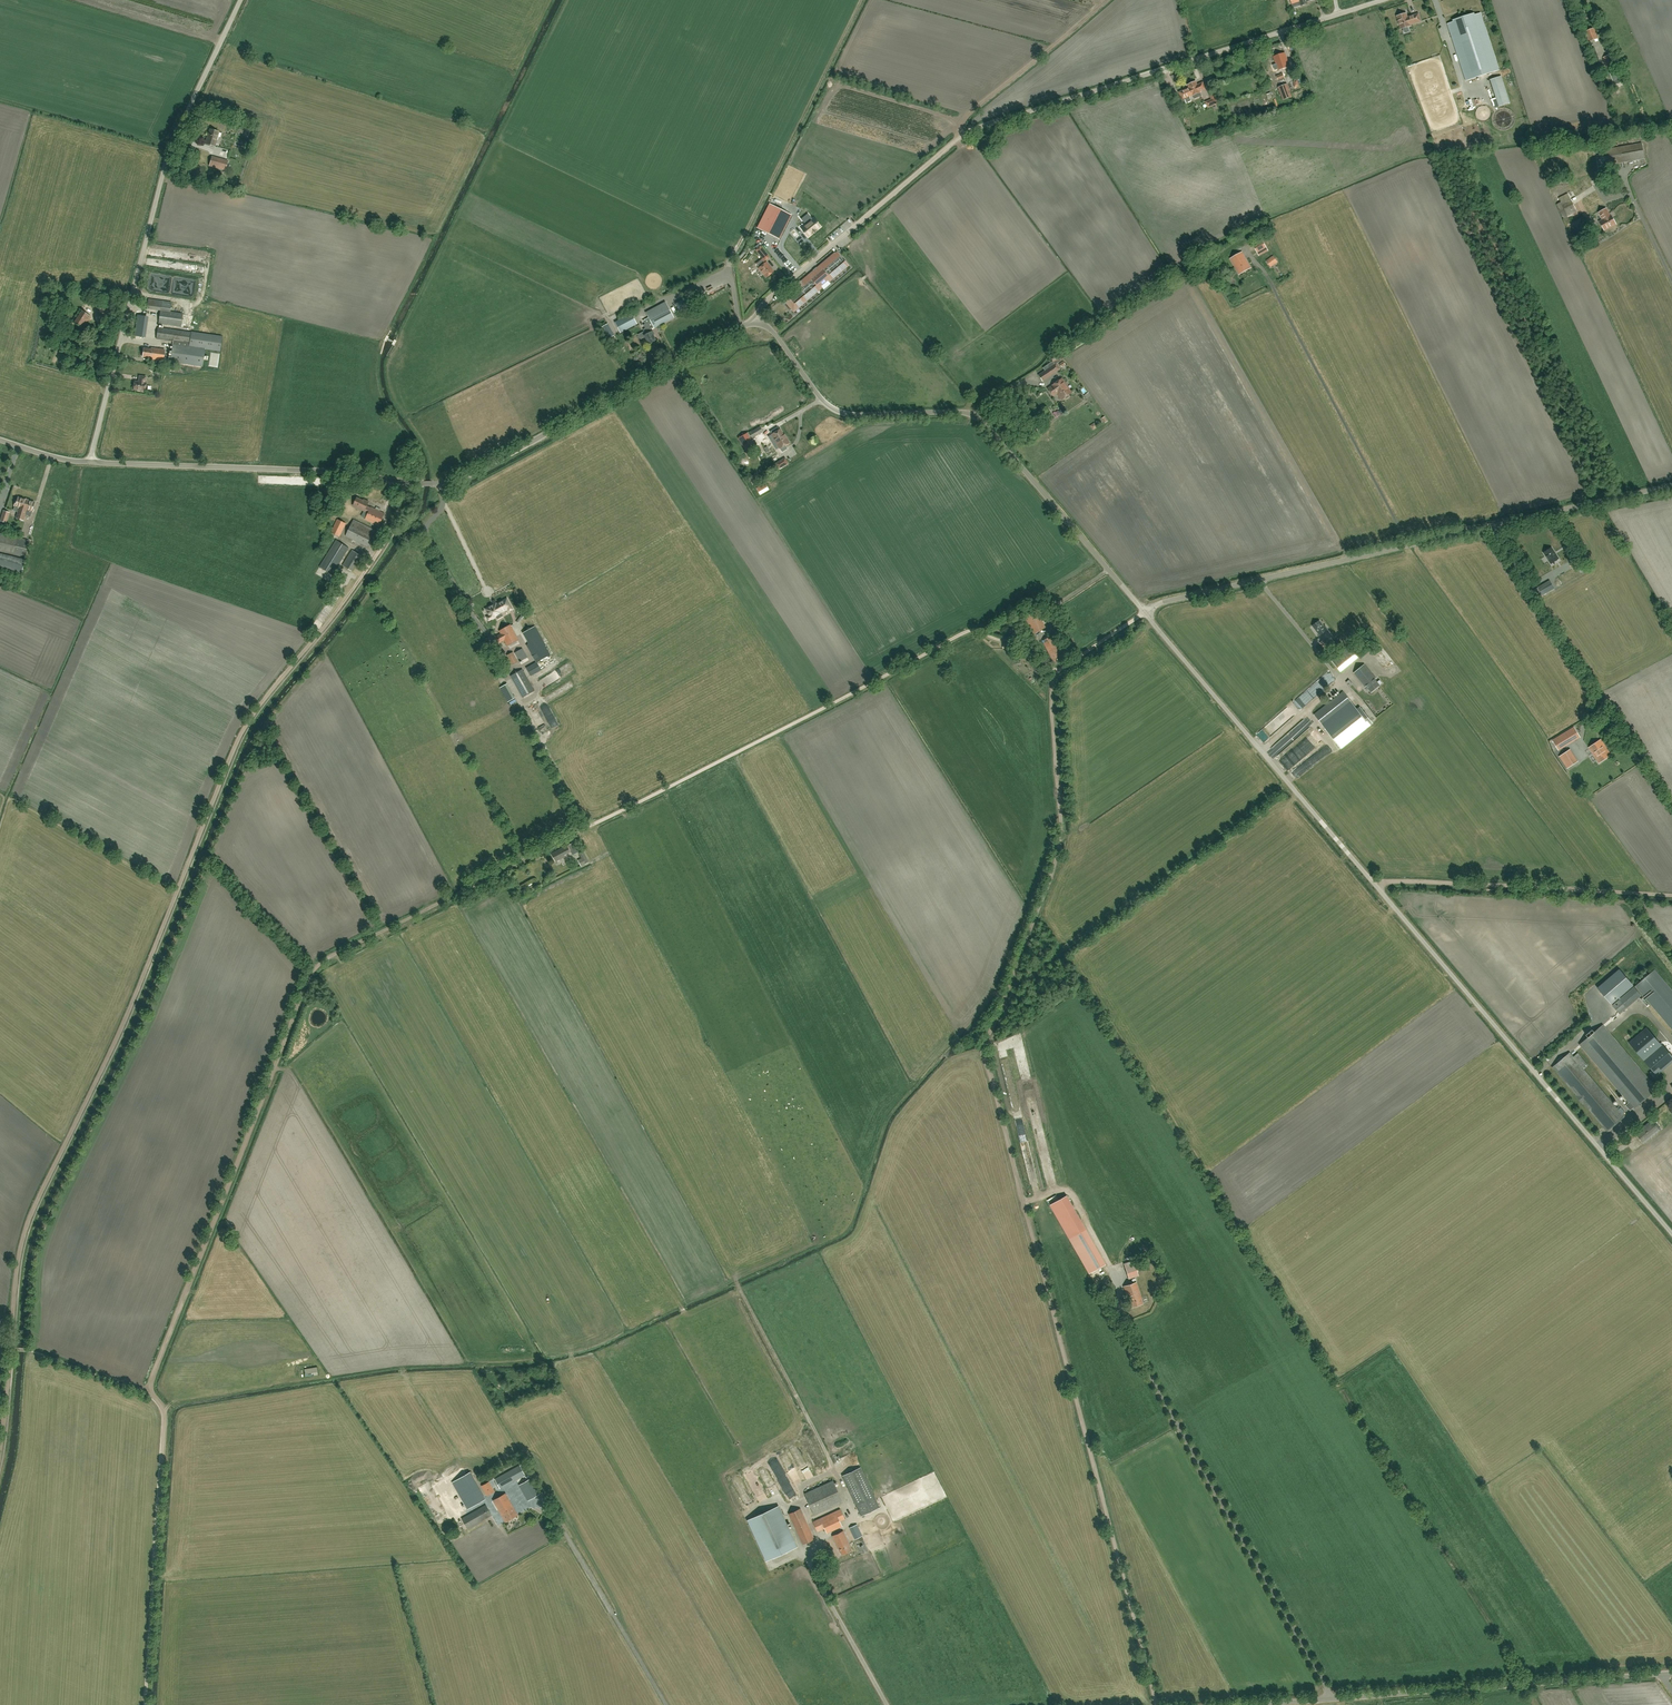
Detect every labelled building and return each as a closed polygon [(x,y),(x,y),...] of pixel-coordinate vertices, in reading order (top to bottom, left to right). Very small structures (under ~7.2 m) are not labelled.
[(1409,25),(1417,22),(1421,21),(1418,14),(1407,17),(1406,14),(1404,14),(1403,13),(1399,15),(1398,16),(1397,16),(1398,21),(1399,25),(1399,24),(1401,29),(1410,26),(1409,25)] [(1466,81),(1499,70),(1481,13),(1475,15),(1474,13),(1453,20),(1453,22),(1447,24),(1466,81)] [(1588,42),(1598,38),(1594,28),(1585,32),(1588,42)] [(1278,70),(1289,66),(1285,53),(1274,57),(1278,70)] [(1607,69),(1616,66),(1612,54),(1603,57),(1607,69)] [(1621,78),(1623,78),(1621,70),(1618,71),(1617,69),(1610,72),(1614,84),(1622,81),(1621,78)] [(1275,85),(1286,81),(1283,73),(1272,77),(1275,85)] [(1510,103),(1501,76),(1490,80),(1499,106),(1510,103)] [(1188,89),(1179,92),(1183,101),(1185,100),(1189,98),(1188,97),(1190,96),(1193,95),(1194,98),(1199,96),(1198,93),(1200,92),(1200,91),(1206,89),(1203,82),(1197,85),(1196,81),(1188,85),(1189,88),(1190,89),(1188,89)] [(1285,100),(1293,97),(1294,97),(1289,83),(1280,87),(1285,100)] [(1211,99),(1205,102),(1208,107),(1219,102),(1214,92),(1209,94),(1211,99)] [(215,146),(218,131),(210,129),(208,137),(207,137),(205,143),(215,146)] [(1607,165),(1644,159),(1642,143),(1604,150),(1607,165)] [(212,156),(209,165),(225,170),(228,160),(212,156)] [(1568,216),(1577,212),(1568,193),(1559,198),(1568,216)] [(769,203),(757,228),(779,239),(791,214),(769,203)] [(1599,212),(1601,217),(1603,219),(1600,221),(1604,230),(1616,224),(1611,215),(1610,216),(1606,208),(1599,212)] [(802,229),(809,237),(820,227),(814,220),(813,220),(811,218),(805,224),(807,226),(802,229)] [(794,237),(798,234),(793,228),(790,231),(794,237)] [(1263,241),(1254,246),(1258,252),(1266,247),(1263,241)] [(756,250),(765,260),(769,257),(760,247),(756,250)] [(835,254),(834,253),(797,285),(797,286),(795,288),(798,291),(790,298),(789,297),(784,301),(794,312),(822,288),(821,286),(828,280),(829,282),(848,266),(845,261),(844,261),(840,256),(837,252),(835,254)] [(1239,274),(1250,268),(1242,252),(1231,259),(1239,274)] [(1270,267),(1278,262),(1273,256),(1266,261),(1270,267)] [(766,262),(759,268),(766,277),(773,272),(768,266),(769,265),(766,262)] [(103,301),(102,305),(111,310),(113,305),(103,301)] [(172,303),(162,301),(161,308),(171,309),(172,303)] [(644,325),(647,330),(639,335),(641,339),(645,337),(649,344),(656,340),(653,335),(654,334),(653,331),(652,332),(650,329),(654,328),(674,318),(666,302),(646,312),(651,321),(644,325)] [(83,329),(90,317),(91,317),(79,309),(82,311),(74,323),(71,321),(83,329)] [(181,326),(183,314),(161,310),(159,323),(181,326)] [(636,324),(631,314),(616,322),(621,332),(636,324)] [(608,323),(605,325),(602,327),(608,338),(612,337),(614,335),(608,323)] [(192,332),(158,327),(157,339),(174,341),(171,362),(203,366),(205,349),(220,351),(222,336),(192,332)] [(163,361),(165,350),(151,348),(151,349),(144,348),(143,357),(150,358),(150,359),(163,361)] [(1063,359),(1058,352),(1050,357),(1053,362),(1057,359),(1059,362),(1063,359)] [(1057,371),(1059,368),(1056,363),(1039,375),(1043,381),(1057,371)] [(145,383),(146,377),(139,376),(139,382),(135,381),(134,389),(145,391),(146,383),(145,383)] [(1061,400),(1072,393),(1062,378),(1051,385),(1052,386),(1048,389),(1053,396),(1057,393),(1061,400)] [(1031,432),(1038,426),(1032,418),(1025,423),(1031,432)] [(752,438),(763,432),(760,426),(749,433),(752,438)] [(772,434),(776,441),(780,448),(789,443),(786,437),(785,438),(780,429),(772,434)] [(749,451),(755,448),(747,434),(739,439),(747,452),(745,453),(748,457),(751,455),(749,451)] [(785,458),(776,463),(779,468),(788,463),(785,458)] [(259,484),(297,485),(297,477),(259,476),(259,484)] [(761,495),(769,490),(765,484),(757,489),(761,495)] [(395,506),(399,498),(394,495),(390,503),(395,506)] [(26,509),(32,511),(33,511),(34,507),(33,507),(34,502),(28,500),(28,501),(26,500),(18,497),(17,502),(16,501),(14,506),(19,507),(16,518),(23,520),(26,509)] [(379,526),(385,513),(371,507),(371,508),(367,506),(369,502),(364,499),(363,500),(357,497),(353,506),(368,513),(365,519),(379,526)] [(8,513),(3,511),(0,521),(5,522),(8,513)] [(339,537),(346,523),(337,519),(331,532),(339,537)] [(345,536),(369,547),(376,531),(353,520),(345,536)] [(17,538),(0,534),(0,552),(13,555),(25,558),(29,540),(17,538)] [(332,575),(349,548),(336,540),(319,567),(332,575)] [(1559,559),(1551,548),(1544,553),(1551,564),(1559,559)] [(352,571),(362,556),(352,550),(342,565),(352,571)] [(23,576),(26,558),(0,553),(1,553),(0,553),(0,571),(23,576)] [(1566,582),(1577,577),(1575,572),(1564,577),(1566,582)] [(1558,579),(1562,585),(1566,583),(1563,576),(1558,579)] [(1550,591),(1554,588),(1550,581),(1546,583),(1538,587),(1543,595),(1550,591)] [(513,610),(511,607),(507,599),(497,604),(496,603),(486,609),(489,614),(486,616),(488,621),(502,613),(501,612),(507,609),(509,613),(513,610)] [(1033,634),(1045,628),(1037,611),(1025,617),(1033,634)] [(524,612),(516,622),(519,625),(527,615),(524,612)] [(1320,635),(1328,630),(1325,626),(1324,627),(1319,621),(1313,626),(1320,635)] [(500,643),(505,641),(507,645),(518,640),(510,625),(499,631),(501,634),(497,636),(500,643)] [(548,663),(552,660),(549,655),(551,655),(535,626),(520,634),(536,662),(526,668),(531,677),(543,669),(550,666),(548,663)] [(1055,634),(1060,644),(1069,639),(1064,629),(1055,634)] [(1052,660),(1060,656),(1050,636),(1042,641),(1052,660)] [(1030,662),(1038,659),(1029,640),(1021,644),(1024,649),(1030,662)] [(1325,650),(1329,646),(1324,640),(1320,643),(1325,650)] [(1363,644),(1354,651),(1360,659),(1369,652),(1363,644)] [(1332,661),(1341,672),(1358,657),(1350,647),(1332,661)] [(521,664),(529,660),(522,649),(515,653),(521,664)] [(518,662),(513,652),(507,655),(512,665),(518,662)] [(1036,675),(1045,671),(1040,659),(1031,663),(1036,675)] [(1380,680),(1377,682),(1375,679),(1376,678),(1365,664),(1354,673),(1365,687),(1367,686),(1372,692),(1380,686),(1379,685),(1382,683),(1380,680)] [(522,669),(511,676),(523,697),(534,691),(522,669)] [(551,674),(554,682),(561,679),(558,671),(551,674)] [(515,698),(507,684),(501,687),(509,701),(515,698)] [(1324,726),(1353,703),(1343,691),(1314,714),(1324,726)] [(1324,726),(1333,738),(1341,747),(1372,722),(1360,707),(1357,709),(1353,703),(1324,726)] [(546,731),(543,725),(545,724),(542,718),(537,721),(543,732),(546,731)] [(1265,733),(1270,739),(1282,728),(1276,722),(1265,733)] [(1308,723),(1271,752),(1275,757),(1312,727),(1308,723)] [(1579,736),(1574,728),(1553,740),(1558,749),(1579,736)] [(1588,748),(1598,763),(1610,755),(1600,740),(1588,748)] [(1300,744),(1285,757),(1292,766),(1308,754),(1300,744)] [(1300,775),(1316,764),(1312,758),(1296,769),(1300,775)] [(570,852),(571,851),(573,855),(578,853),(573,843),(568,845),(567,846),(552,854),(556,862),(564,857),(563,856),(570,852)] [(583,852),(579,853),(584,863),(588,861),(583,852)] [(1598,988),(1611,1004),(1633,985),(1619,970),(1598,988)] [(1636,986),(1671,1029),(1671,991),(1655,970),(1636,986)] [(1620,1014),(1641,995),(1634,987),(1613,1006),(1620,1014)] [(1634,1108),(1657,1089),(1653,1084),(1603,1025),(1594,1032),(1592,1029),(1586,1035),(1588,1037),(1580,1044),(1629,1102),(1625,1105),(1630,1110),(1633,1108),(1634,1108)] [(1647,1027),(1629,1043),(1657,1075),(1671,1062),(1671,1055),(1662,1044),(1662,1045),(1647,1027)] [(1607,1131),(1624,1117),(1584,1069),(1588,1065),(1578,1053),(1573,1057),(1570,1052),(1553,1067),(1576,1095),(1583,1104),(1584,1103),(1607,1131)] [(1644,1144),(1660,1130),(1652,1120),(1635,1133),(1644,1144)] [(1086,1229),(1069,1239),(1089,1274),(1106,1264),(1086,1229)] [(1129,1279),(1139,1276),(1136,1266),(1126,1270),(1129,1279)] [(1131,1307),(1143,1303),(1136,1282),(1124,1287),(1131,1307)] [(317,1367),(305,1369),(305,1373),(314,1372),(314,1375),(318,1374),(317,1367)] [(811,1443),(805,1446),(809,1456),(815,1453),(811,1443)] [(810,1456),(817,1472),(824,1469),(817,1453),(810,1456)] [(855,1453),(846,1457),(848,1462),(857,1458),(855,1453)] [(833,1457),(835,1464),(843,1461),(840,1455),(833,1457)] [(784,1462),(794,1483),(804,1479),(798,1466),(794,1467),(790,1457),(785,1459),(786,1461),(784,1462)] [(808,1462),(801,1465),(806,1480),(814,1477),(808,1462)] [(500,1489),(525,1475),(520,1465),(495,1479),(500,1489)] [(861,1516),(880,1508),(861,1467),(842,1476),(861,1516)] [(762,1475),(767,1482),(772,1479),(767,1471),(762,1475)] [(452,1482),(467,1509),(485,1499),(470,1472),(452,1482)] [(756,1472),(748,1474),(757,1497),(764,1494),(756,1472)] [(907,1516),(938,1501),(926,1477),(912,1484),(913,1486),(906,1490),(911,1501),(902,1505),(907,1516)] [(528,1501),(539,1495),(530,1479),(519,1485),(528,1501)] [(815,1515),(843,1502),(833,1481),(805,1494),(815,1515)] [(431,1482),(427,1484),(435,1504),(440,1502),(431,1482)] [(487,1496),(494,1492),(489,1482),(482,1486),(487,1496)] [(428,1502),(432,1500),(425,1485),(421,1487),(428,1502)] [(506,1522),(518,1515),(505,1494),(494,1500),(506,1522)] [(437,1515),(441,1513),(436,1504),(431,1507),(437,1515)] [(467,1529),(491,1515),(486,1505),(462,1519),(467,1529)] [(766,1561),(797,1547),(778,1506),(748,1520),(766,1561)] [(814,1539),(800,1509),(789,1514),(803,1544),(814,1539)] [(813,1522),(818,1532),(825,1528),(827,1533),(842,1526),(840,1521),(845,1519),(840,1509),(813,1522)] [(862,1536),(856,1525),(850,1528),(855,1539),(862,1536)] [(471,1533),(475,1540),(486,1535),(482,1527),(471,1533)] [(842,1555),(851,1550),(848,1543),(848,1542),(843,1531),(833,1536),(838,1548),(839,1547),(842,1555)] [(862,1536),(855,1539),(862,1554),(868,1551),(862,1536)] [(878,1569),(871,1572),(873,1578),(881,1575),(878,1569)]
